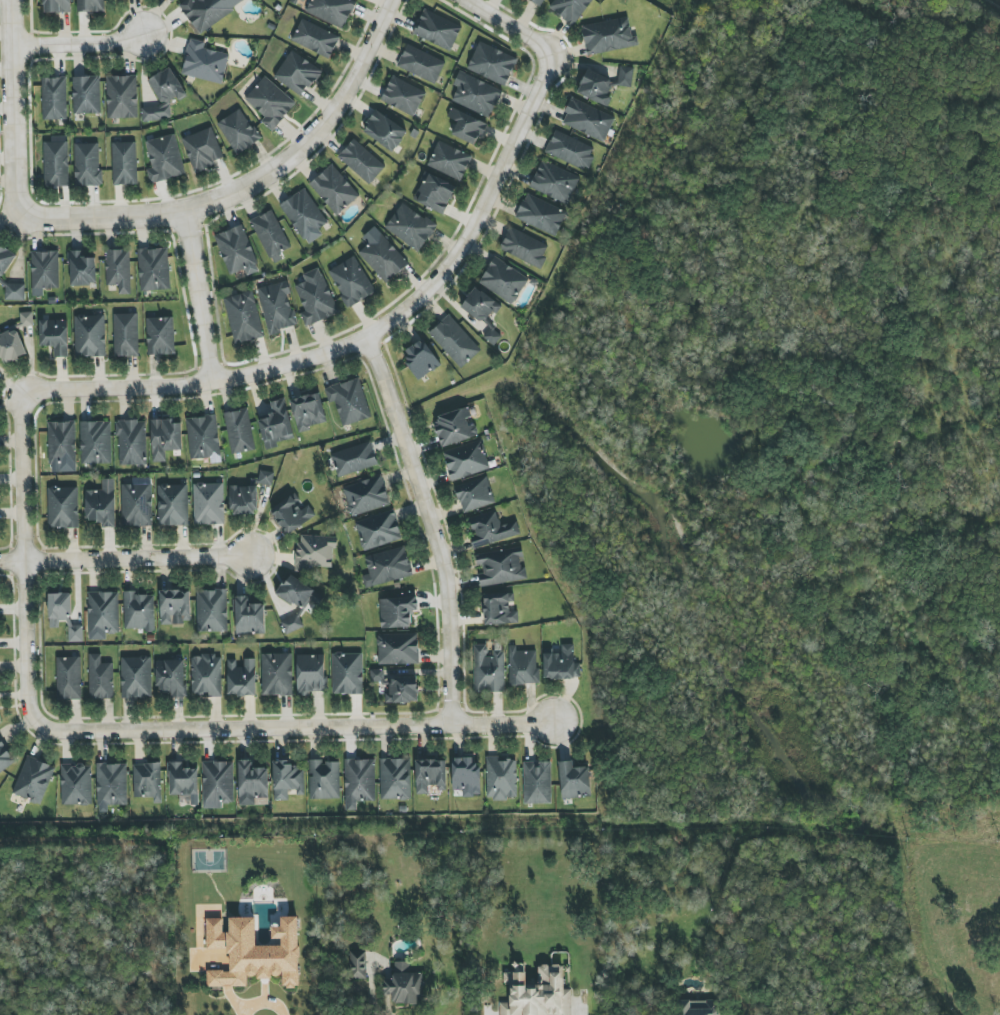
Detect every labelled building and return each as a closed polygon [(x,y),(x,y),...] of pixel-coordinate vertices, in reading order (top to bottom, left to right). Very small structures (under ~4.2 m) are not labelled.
[(43,13),(72,12),(72,0),(43,0),(43,13)] [(105,12),(105,0),(77,0),(77,12),(105,12)] [(194,0),(187,0),(178,6),(198,35),(243,4),(240,0),(195,0),(194,1),(194,0)] [(305,14),(346,29),(356,0),(310,0),(305,14)] [(549,7),(572,26),(593,0),(555,0),(549,7)] [(413,35),(451,52),(462,27),(424,10),(413,35)] [(329,60),(340,38),(302,18),(291,40),(329,60)] [(582,24),(586,54),(639,47),(637,35),(631,35),(629,18),(582,24)] [(223,84),(230,54),(204,49),(205,42),(190,39),(182,75),(223,84)] [(506,86),(518,58),(479,42),(467,70),(506,86)] [(397,66),(436,85),(446,62),(407,44),(397,66)] [(304,97),(321,69),(290,51),(274,79),(304,97)] [(148,80),(162,104),(157,107),(142,108),(142,122),(160,122),(167,117),(171,117),(171,108),(168,102),(173,99),(185,99),(185,92),(170,67),(148,80)] [(632,87),(633,68),(619,67),(618,86),(632,87)] [(612,98),(606,95),(612,81),(587,70),(577,93),(607,107),(612,98)] [(503,91),(460,71),(453,86),(458,88),(452,101),(490,119),(503,91)] [(107,77),(107,119),(138,118),(137,76),(107,77)] [(296,105),(265,76),(244,99),(265,118),(261,122),(272,132),(296,105)] [(73,77),(74,114),(101,114),(100,77),(73,77)] [(426,91),(391,77),(381,102),(415,116),(426,91)] [(67,120),(66,78),(42,78),(43,121),(67,120)] [(615,117),(572,98),(561,124),(604,142),(615,117)] [(451,134),(477,147),(488,125),(454,108),(448,118),(457,123),(451,134)] [(258,143),(244,110),(219,120),(233,154),(258,143)] [(362,130),(393,153),(408,133),(378,110),(362,130)] [(182,139),(194,172),(225,161),(213,128),(182,139)] [(589,171),(594,158),(590,156),(594,147),(555,131),(545,153),(589,171)] [(145,141),(152,168),(147,169),(150,184),(185,175),(175,134),(145,141)] [(69,187),(68,136),(51,137),(51,142),(44,142),(45,187),(69,187)] [(338,156),(369,185),(385,168),(355,139),(338,156)] [(461,181),(473,157),(439,141),(427,165),(461,181)] [(138,185),(136,142),(112,143),(114,186),(138,185)] [(75,187),(101,186),(100,144),(74,145),(75,187)] [(581,175),(540,160),(530,190),(570,205),(581,175)] [(359,195),(331,165),(309,185),(338,216),(359,195)] [(445,215),(457,186),(426,173),(414,202),(445,215)] [(304,246),(322,237),(318,228),(326,225),(308,189),(282,202),(304,246)] [(515,219),(556,237),(567,211),(526,193),(515,219)] [(437,229),(405,202),(385,226),(417,253),(437,229)] [(279,253),(291,248),(272,210),(251,221),(272,265),(282,260),(279,253)] [(245,226),(216,234),(228,276),(245,271),(246,276),(259,272),(245,226)] [(550,245),(509,228),(499,250),(540,268),(550,245)] [(386,284),(408,264),(380,233),(358,253),(386,284)] [(2,279),(16,257),(0,246),(0,278),(2,279)] [(140,291),(171,290),(170,248),(139,249),(140,291)] [(131,250),(106,250),(106,286),(119,285),(119,294),(132,294),(131,250)] [(60,289),(59,251),(31,252),(32,289),(60,289)] [(97,258),(83,258),(84,251),(69,251),(68,285),(96,286),(97,258)] [(376,291),(354,256),(327,273),(350,308),(376,291)] [(479,284),(513,304),(529,277),(494,257),(479,284)] [(295,286),(305,312),(300,313),(306,327),(339,314),(320,267),(303,275),(305,282),(295,286)] [(257,289),(269,334),(299,327),(287,281),(257,289)] [(6,300),(24,300),(25,284),(6,284),(6,300)] [(461,309),(489,325),(502,304),(474,287),(461,309)] [(263,338),(254,292),(224,298),(233,344),(263,338)] [(21,313),(21,325),(32,325),(31,312),(21,313)] [(114,357),(139,356),(138,314),(113,315),(114,357)] [(480,353),(452,315),(430,331),(458,369),(480,353)] [(106,356),(105,316),(75,316),(76,357),(106,356)] [(148,356),(175,355),(174,318),(146,319),(148,356)] [(40,347),(54,346),(55,358),(70,357),(68,320),(40,321),(40,347)] [(27,355),(17,330),(2,335),(0,331),(0,357),(3,364),(27,355)] [(499,332),(486,331),(485,341),(498,342),(499,332)] [(401,353),(418,380),(441,366),(425,339),(401,353)] [(335,402),(342,427),(372,418),(360,377),(324,388),(329,404),(335,402)] [(297,431),(327,424),(319,393),(290,400),(297,431)] [(273,413),(257,418),(266,450),(278,447),(277,443),(296,437),(285,398),(270,402),(273,413)] [(437,416),(440,424),(435,426),(441,448),(477,436),(468,407),(437,416)] [(225,412),(229,454),(254,451),(250,410),(225,412)] [(186,418),(190,460),(221,457),(216,415),(186,418)] [(166,451),(183,451),(183,424),(172,424),(172,420),(151,420),(151,463),(166,463),(166,451)] [(75,421),(48,422),(50,464),(76,463),(75,421)] [(147,465),(145,421),(117,422),(119,466),(147,465)] [(111,422),(81,422),(81,464),(111,464),(111,422)] [(490,469),(482,441),(443,453),(451,481),(490,469)] [(338,478),(379,465),(371,442),(330,455),(338,478)] [(259,515),(259,485),(274,485),(274,472),(259,471),(259,479),(252,479),(252,486),(230,486),(229,514),(259,515)] [(352,517),(391,504),(382,475),(342,489),(352,517)] [(117,528),(115,479),(102,480),(102,490),(85,491),(86,521),(102,520),(102,528),(117,528)] [(497,502),(488,479),(455,492),(463,514),(497,502)] [(121,526),(152,527),(153,485),(122,484),(121,526)] [(194,525),(225,524),(224,484),(193,484),(194,525)] [(157,486),(158,527),(189,526),(188,485),(157,486)] [(48,488),(49,529),(79,528),(78,488),(48,488)] [(270,512),(289,536),(316,515),(308,505),(304,509),(293,494),(270,512)] [(364,552),(403,539),(394,511),(355,524),(364,552)] [(521,535),(517,521),(501,526),(496,511),(466,520),(475,549),(521,535)] [(336,537),(298,536),(296,568),(335,569),(336,537)] [(365,557),(369,574),(362,576),(365,588),(413,576),(406,547),(365,557)] [(527,580),(525,563),(524,563),(522,547),(475,554),(477,566),(479,565),(482,586),(527,580)] [(286,635),(304,627),(300,617),(311,599),(320,605),(325,596),(289,574),(276,595),(303,611),(280,622),(286,635)] [(160,591),(161,624),(192,623),(191,590),(160,591)] [(196,591),(197,632),(228,631),(227,590),(196,591)] [(89,641),(107,640),(107,634),(119,634),(118,592),(88,593),(89,641)] [(154,596),(135,596),(135,592),(123,592),(124,630),(155,630),(154,596)] [(48,594),(49,628),(60,628),(59,621),(68,620),(68,643),(83,642),(82,625),(72,626),(71,593),(48,594)] [(518,611),(509,611),(509,603),(514,603),(514,593),(483,595),(485,625),(518,623),(518,611)] [(236,635),(267,634),(266,604),(249,604),(249,596),(235,597),(236,635)] [(380,598),(381,629),(411,628),(411,611),(418,611),(417,597),(380,598)] [(419,664),(418,633),(378,634),(378,665),(419,664)] [(544,679),(580,678),(580,662),(574,663),(574,644),(561,645),(562,653),(543,653),(544,679)] [(504,692),(504,651),(491,651),(491,645),(474,645),(474,692),(504,692)] [(537,650),(516,651),(516,645),(509,645),(510,685),(538,684),(537,650)] [(262,696),(292,695),(291,653),(261,654),(262,696)] [(89,699),(114,699),(115,663),(101,663),(101,655),(90,654),(89,699)] [(332,654),(333,695),(364,694),(363,654),(332,654)] [(297,696),(310,695),(310,692),(327,692),(326,655),(296,655),(297,696)] [(222,698),(222,656),(192,656),(192,694),(209,694),(209,697),(222,698)] [(56,658),(57,700),(82,699),(81,657),(56,658)] [(121,658),(122,698),(152,698),(151,657),(121,658)] [(227,660),(228,696),(257,696),(256,659),(244,659),(244,668),(237,668),(236,660),(227,660)] [(187,662),(157,661),(157,693),(171,694),(171,698),(186,698),(187,662)] [(386,703),(421,702),(420,677),(385,678),(385,670),(370,670),(371,683),(386,683),(386,703)] [(0,739),(0,773),(16,764),(0,739)] [(517,799),(516,757),(486,758),(487,800),(517,799)] [(52,764),(22,758),(14,797),(44,803),(52,764)] [(482,795),(483,767),(475,767),(475,758),(453,758),(452,790),(472,791),(472,794),(482,795)] [(376,801),(375,759),(344,760),(346,810),(358,810),(358,802),(376,801)] [(411,799),(410,759),(381,759),(381,800),(411,799)] [(449,761),(416,760),(416,794),(430,795),(430,789),(449,789),(449,761)] [(239,806),(270,805),(269,769),(253,769),(253,761),(238,761),(239,806)] [(341,799),(340,761),(308,762),(310,800),(341,799)] [(523,762),(524,804),(552,803),(551,761),(523,762)] [(589,767),(573,768),(573,761),(560,762),(561,798),(590,797),(589,767)] [(199,806),(200,769),(184,768),(184,762),(170,762),(170,795),(179,795),(179,805),(199,806)] [(203,809),(223,809),(223,803),(233,803),(233,762),(203,762),(203,809)] [(127,806),(127,763),(96,764),(97,813),(109,813),(108,806),(127,806)] [(92,805),(91,764),(61,765),(62,806),(92,805)] [(155,797),(155,803),(162,803),(161,764),(133,765),(134,798),(155,797)] [(274,800),(290,801),(290,793),(304,793),(305,765),(274,764),(274,800)] [(207,987),(248,987),(248,978),(282,978),(282,987),(301,987),(301,917),(282,917),(282,927),(273,927),(273,939),(282,939),(282,946),(259,946),(259,918),(230,918),(230,933),(223,933),(223,919),(207,919),(207,949),(230,949),(230,971),(208,971),(207,987)] [(357,954),(358,967),(346,968),(346,979),(368,978),(366,953),(357,954)] [(412,962),(394,962),(393,985),(388,985),(387,1003),(421,1005),(423,974),(411,973),(412,962)] [(538,966),(538,987),(526,987),(526,973),(504,973),(504,984),(510,984),(510,1002),(500,1002),(500,1014),(571,1014),(571,990),(563,990),(563,966),(538,966)] [(680,1014),(717,1014),(716,1000),(680,1001),(680,1014)]
